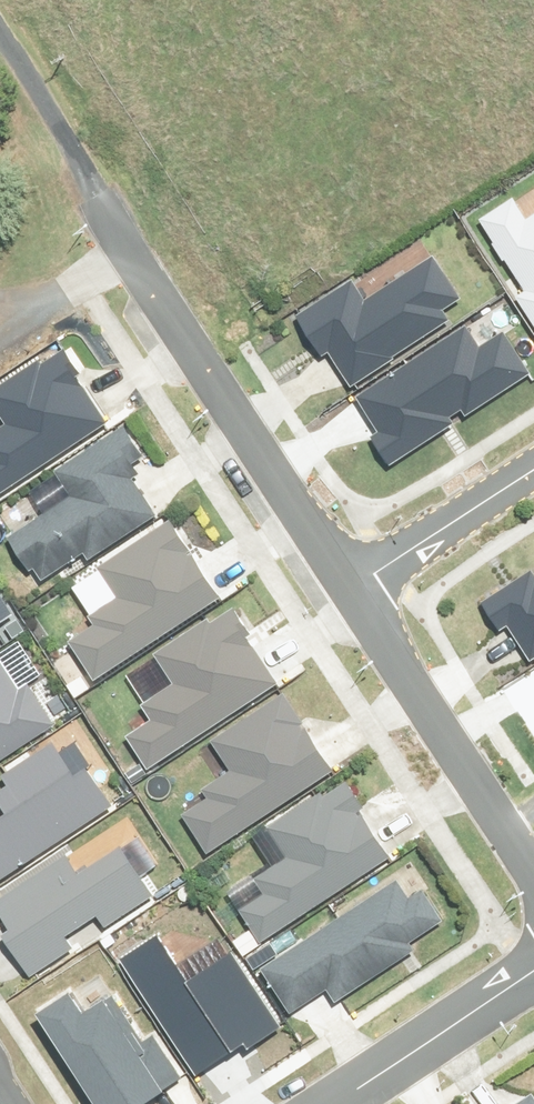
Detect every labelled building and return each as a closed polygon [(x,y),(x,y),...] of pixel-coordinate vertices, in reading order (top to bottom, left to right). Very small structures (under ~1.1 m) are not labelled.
[(481,225),(524,295),(518,299),(533,324),(533,220),(527,224),(515,204),(481,225)] [(350,283),(297,315),(323,358),(331,353),(349,383),(449,322),(440,308),(458,297),(437,263),(364,307),(350,283)] [(466,334),(360,399),(381,434),(373,439),(387,460),(525,376),(503,340),(478,355),(466,334)] [(105,422),(60,352),(0,391),(0,413),(8,426),(0,431),(0,489),(105,422)] [(9,538),(37,581),(86,549),(89,553),(151,514),(121,467),(139,455),(124,431),(57,473),(73,497),(9,538)] [(215,598),(167,524),(103,566),(128,604),(68,643),(91,678),(215,598)] [(482,603),(500,633),(508,628),(528,659),(533,656),(533,583),(531,585),(526,576),(482,603)] [(11,616),(0,599),(0,623),(11,616)] [(125,736),(146,769),(275,686),(230,617),(213,628),(208,620),(154,654),(175,687),(145,706),(153,718),(125,736)] [(0,663),(0,763),(54,728),(30,691),(21,696),(0,663)] [(328,772),(281,700),(213,744),(231,772),(202,791),(208,799),(182,816),(205,852),(328,772)] [(108,810),(64,742),(3,781),(7,787),(0,792),(0,806),(6,816),(0,820),(0,879),(108,810)] [(240,909),(258,937),(383,857),(338,788),(253,842),(270,868),(254,878),(264,893),(240,909)] [(2,934),(29,975),(69,950),(61,937),(96,915),(104,927),(149,898),(119,851),(77,878),(66,861),(0,903),(0,909),(12,928),(2,934)] [(395,884),(263,969),(290,1010),(312,996),(314,998),(332,986),(339,997),(412,950),(407,942),(437,923),(418,893),(406,901),(395,884)] [(159,938),(123,961),(200,1080),(280,1029),(231,953),(187,982),(159,938)] [(37,1014),(95,1103),(139,1103),(178,1079),(150,1037),(138,1045),(108,1000),(84,1015),(70,992),(37,1014)]
